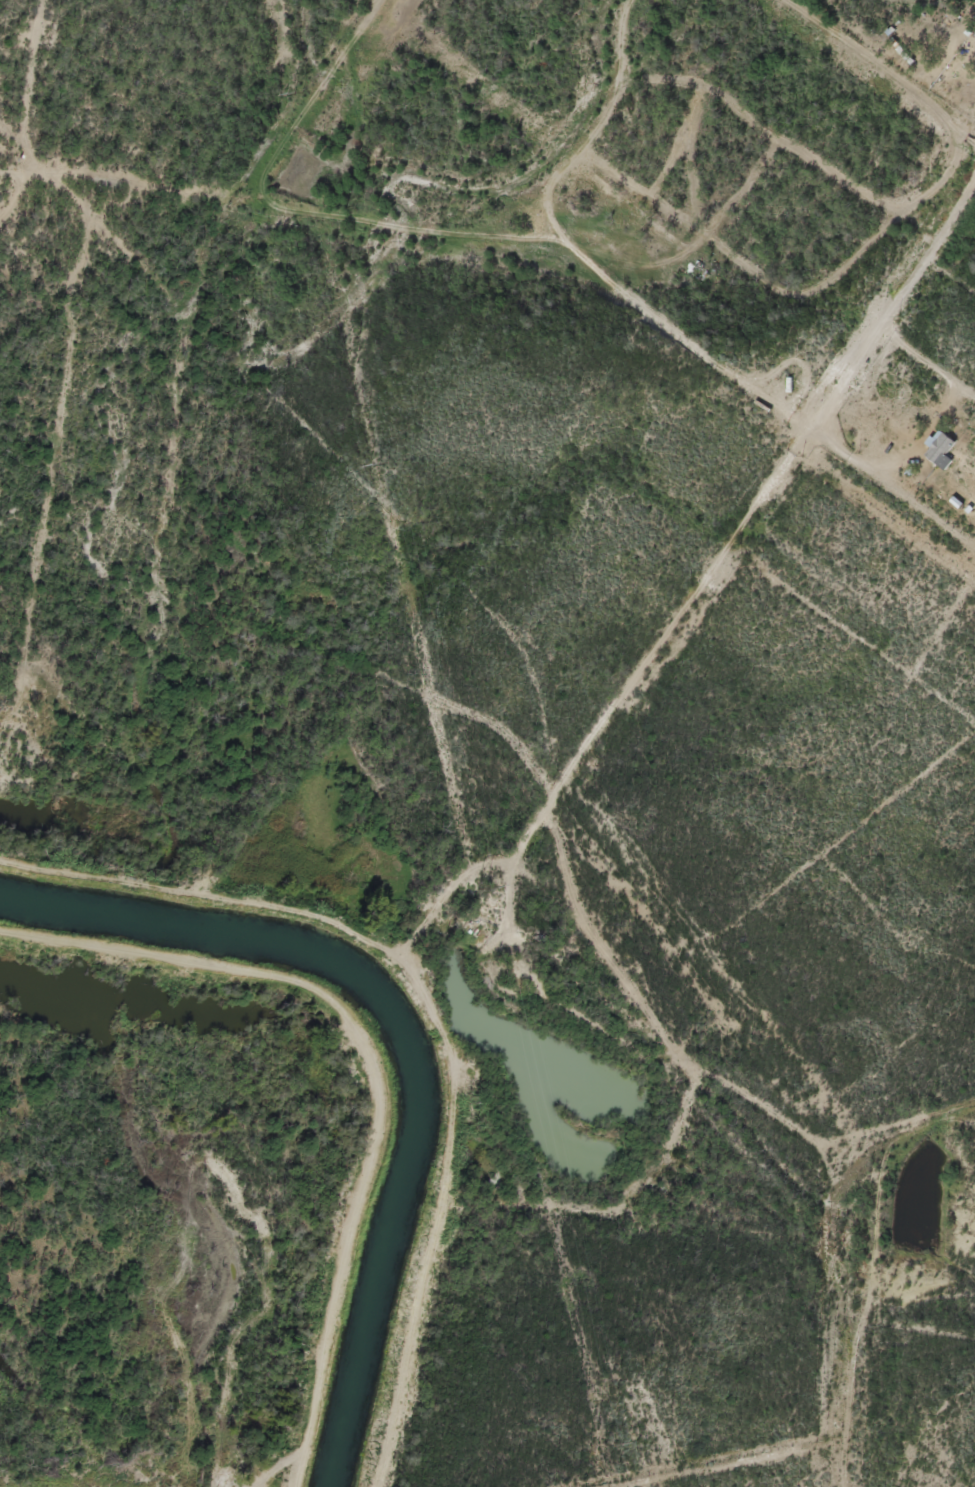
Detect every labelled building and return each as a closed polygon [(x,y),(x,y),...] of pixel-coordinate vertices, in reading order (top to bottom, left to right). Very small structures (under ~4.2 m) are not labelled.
[(926,452),(946,465),(953,455),(947,451),(957,437),(943,428),(926,452)]
